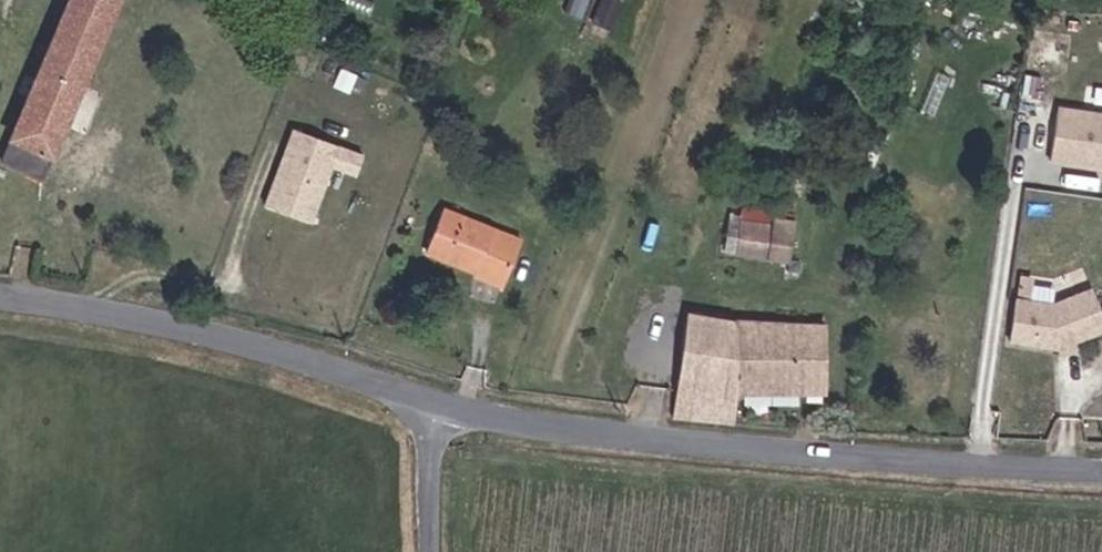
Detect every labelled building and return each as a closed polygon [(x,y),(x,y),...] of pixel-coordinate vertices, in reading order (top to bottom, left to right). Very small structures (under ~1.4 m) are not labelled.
[(26,224),(73,105),(115,0),(63,0),(55,20),(11,3),(4,25),(46,42),(0,155),(0,214),(26,224)] [(1101,167),(1101,106),(1053,102),(1048,162),(1101,167)] [(354,173),(363,150),(292,124),(262,203),(314,222),(335,165),(354,173)] [(520,242),(440,212),(425,252),(474,271),(472,276),(504,288),(520,242)] [(741,254),(746,222),(731,219),(726,251),(741,254)] [(774,259),(779,227),(746,222),(741,254),(774,259)] [(1028,307),(1031,283),(1019,282),(1016,306),(1028,307)] [(1101,336),(1101,321),(1091,295),(1052,311),(1028,307),(1016,306),(1015,305),(1009,347),(1057,354),(1072,348),(1101,336)] [(826,395),(827,359),(808,358),(809,326),(788,325),(687,312),(674,420),(734,426),(736,392),(826,395)] [(827,359),(828,328),(809,326),(808,358),(827,359)] [(1074,354),(1072,348),(1057,354),(1060,360),(1074,354)]
